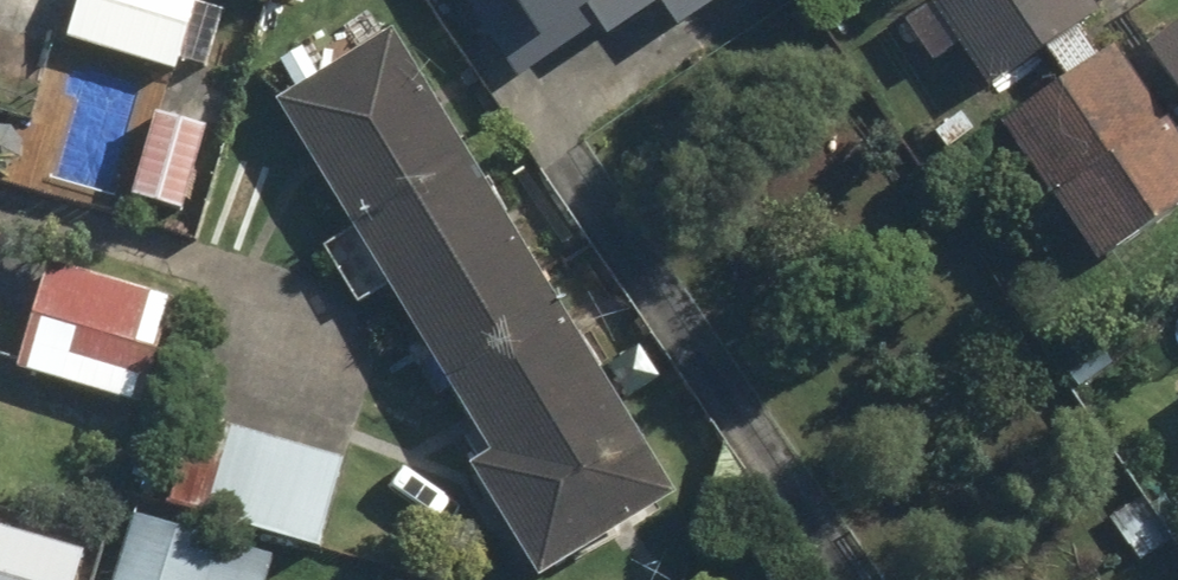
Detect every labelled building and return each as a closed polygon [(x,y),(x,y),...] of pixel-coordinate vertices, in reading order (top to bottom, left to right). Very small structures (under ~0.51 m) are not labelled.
[(173,77),(176,68),(205,78),(224,19),(195,9),(199,0),(76,0),(63,41),(173,77)] [(527,69),(555,49),(547,39),(587,10),(603,33),(649,0),(477,0),(527,69)] [(676,21),(706,0),(661,0),(676,21)] [(936,6),(992,86),(1096,13),(1086,0),(944,0),(936,6)] [(1142,57),(1177,109),(1177,32),(1142,57)] [(272,105),(486,452),(455,471),(522,579),(552,579),(671,507),(382,37),(272,105)] [(1109,51),(992,126),(1085,272),(1177,212),(1177,158),(1109,51)] [(179,216),(203,129),(150,114),(126,201),(179,216)] [(170,303),(52,269),(22,372),(140,406),(170,303)] [(341,466),(229,431),(202,518),(313,553),(341,466)] [(127,519),(104,579),(267,579),(270,572),(127,519)] [(0,533),(0,579),(74,579),(80,557),(0,533)]
